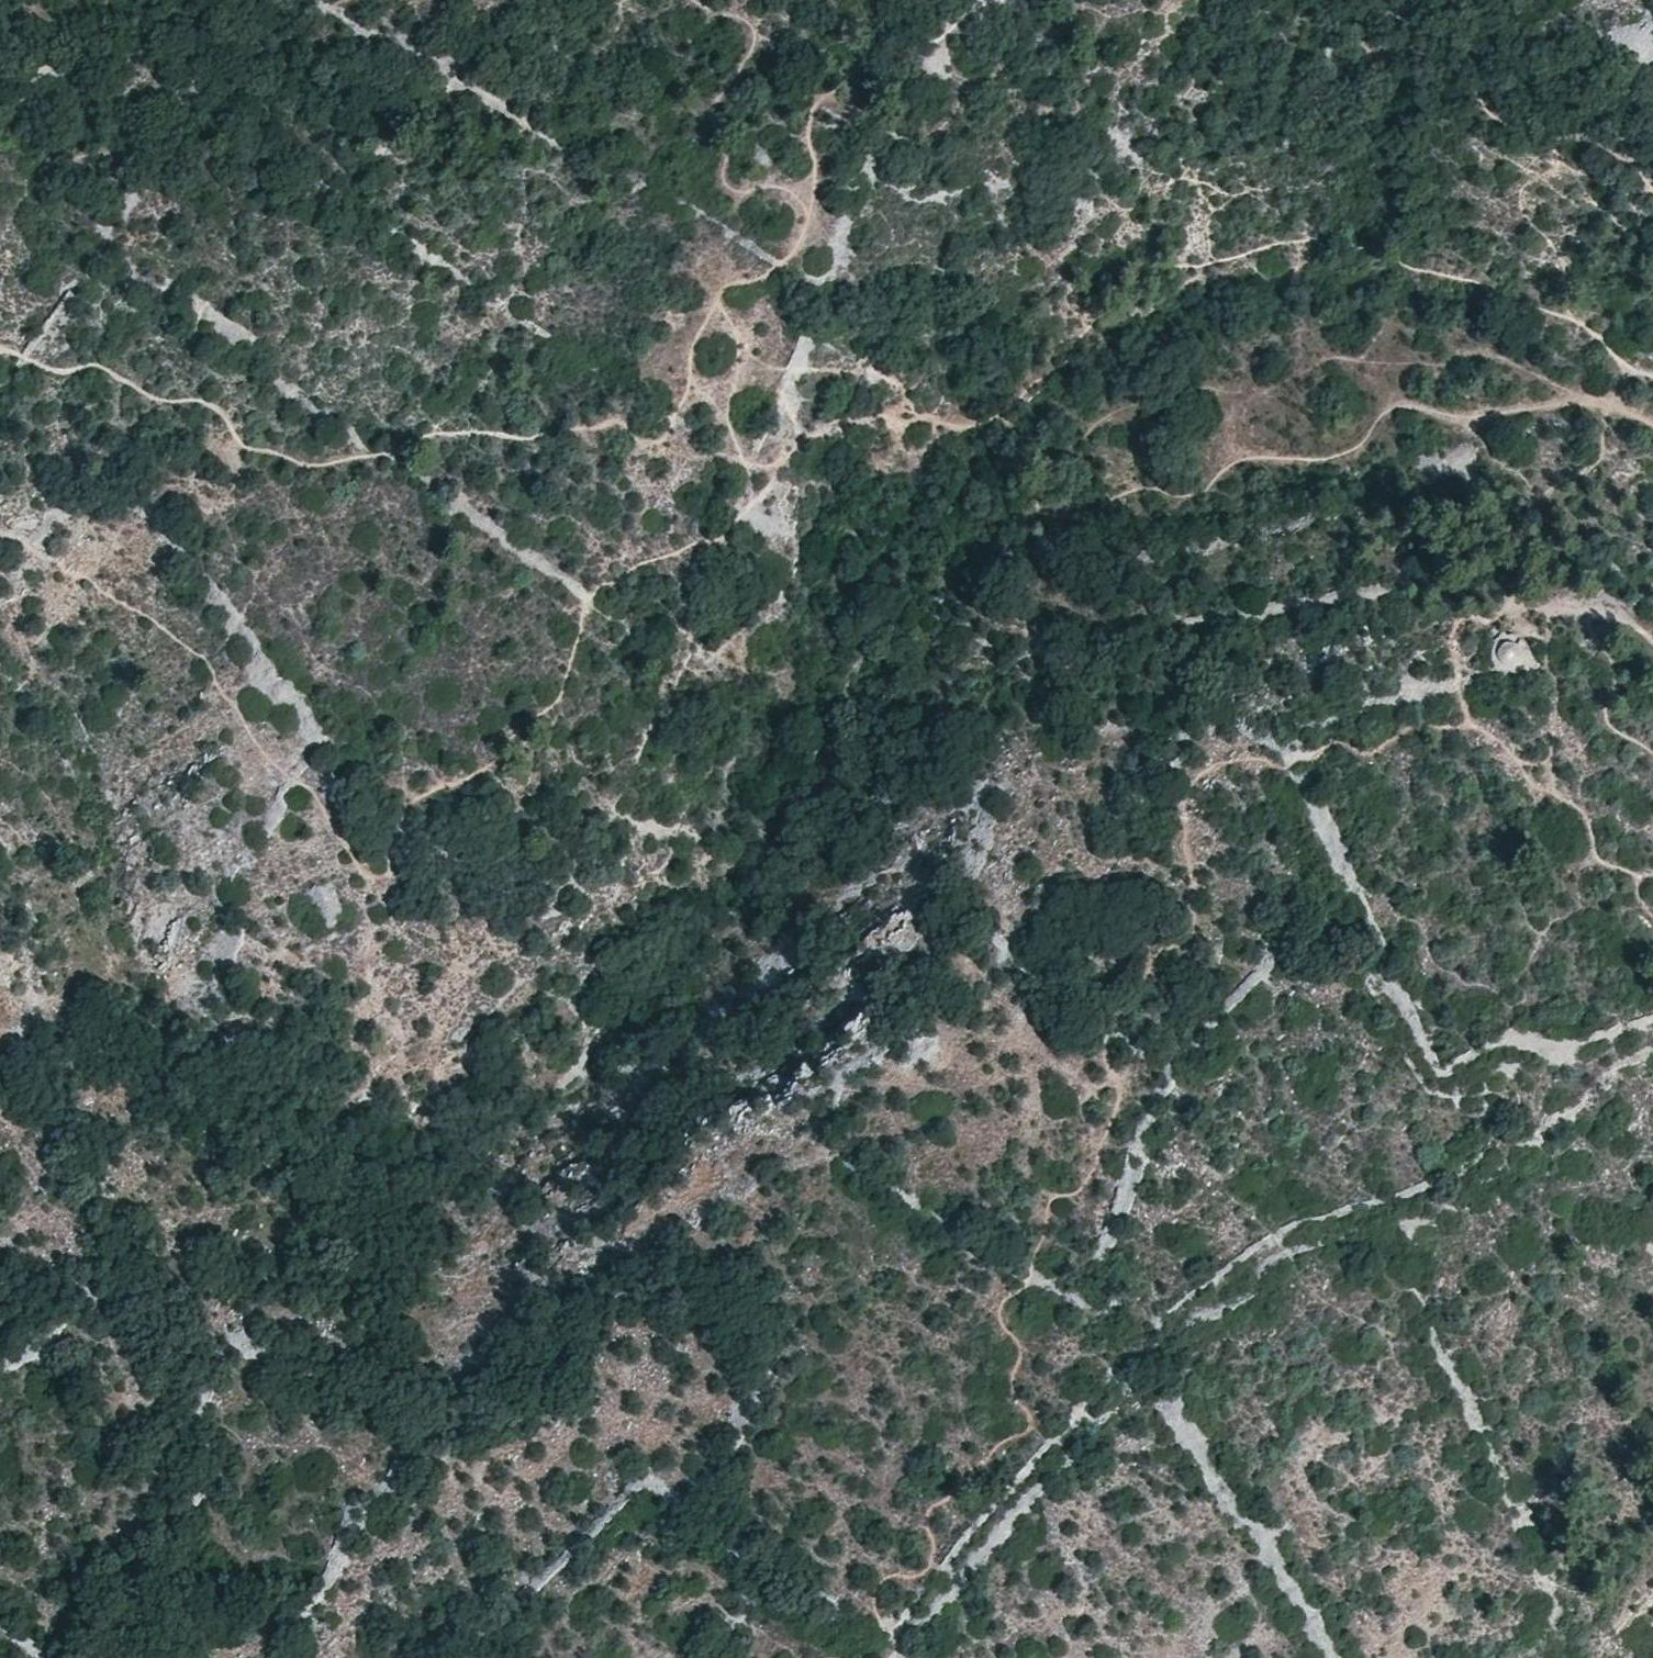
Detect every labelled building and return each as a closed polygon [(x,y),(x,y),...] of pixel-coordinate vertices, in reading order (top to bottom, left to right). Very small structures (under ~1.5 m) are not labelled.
[(1519,665),(1523,646),(1501,642),(1497,660),(1519,665)]
